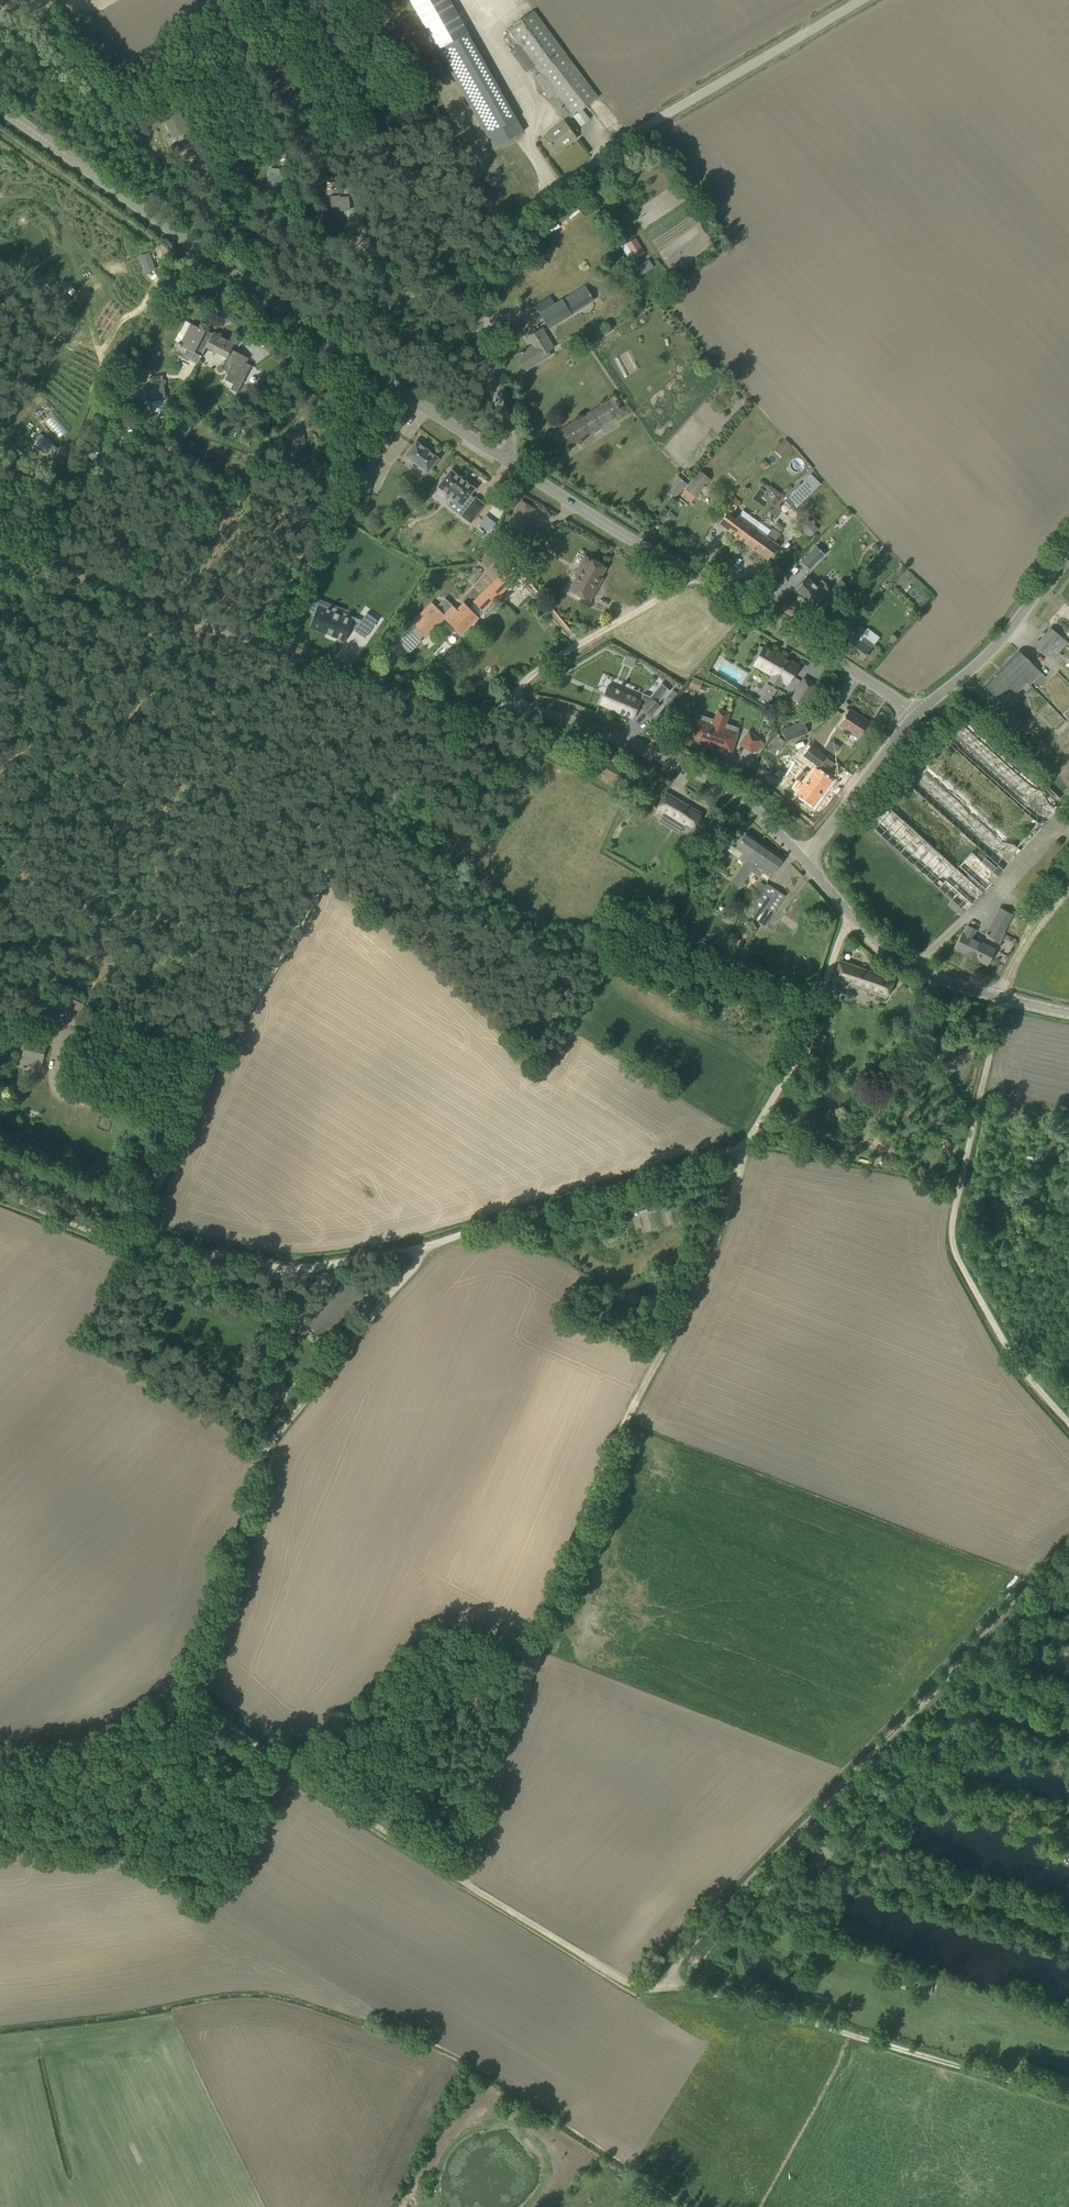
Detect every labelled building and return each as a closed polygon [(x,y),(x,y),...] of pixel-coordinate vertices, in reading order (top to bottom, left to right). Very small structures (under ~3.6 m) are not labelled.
[(438,50),(468,33),(449,0),(410,0),(438,50)] [(533,11),(509,29),(519,43),(510,51),(526,73),(536,65),(541,72),(534,77),(565,118),(571,113),(580,126),(588,119),(581,110),(598,97),(533,11)] [(523,131),(468,33),(438,50),(494,148),(523,131)] [(178,110),(164,117),(173,137),(187,131),(178,110)] [(573,134),(577,130),(573,125),(569,128),(564,121),(544,136),(556,152),(576,138),(573,134)] [(282,181),(283,170),(270,168),(269,179),(282,181)] [(332,210),(349,209),(349,197),(339,198),(339,196),(331,197),(332,210)] [(620,247),(630,262),(645,252),(635,237),(626,243),(620,247)] [(148,253),(139,257),(145,273),(154,270),(148,253)] [(606,278),(623,267),(619,259),(602,270),(606,278)] [(642,272),(653,268),(651,261),(639,265),(642,272)] [(563,298),(539,313),(549,329),(572,314),(595,300),(586,285),(563,299),(563,298)] [(204,333),(205,331),(191,323),(180,345),(187,349),(184,356),(198,363),(202,356),(194,352),(204,333)] [(553,347),(541,328),(528,336),(534,345),(517,356),(526,370),(550,355),(548,351),(553,347)] [(205,330),(205,331),(194,352),(202,356),(207,346),(227,356),(222,368),(228,371),(233,363),(243,368),(245,364),(248,358),(231,349),(235,343),(213,332),(211,337),(204,333),(206,330),(205,330)] [(229,371),(225,379),(233,383),(231,389),(238,392),(251,366),(249,364),(248,366),(245,364),(243,367),(243,368),(233,363),(228,371),(229,371)] [(163,382),(162,382),(161,375),(149,377),(150,384),(149,384),(151,400),(166,398),(163,382)] [(552,435),(551,435),(561,451),(615,417),(618,421),(625,416),(612,397),(553,434),(553,433),(551,434),(552,435)] [(171,399),(153,401),(155,412),(172,409),(171,399)] [(62,431),(46,413),(40,417),(56,436),(62,431)] [(303,432),(289,435),(294,458),(309,455),(303,432)] [(54,443),(39,435),(33,447),(47,455),(54,443)] [(785,438),(774,449),(782,457),(793,446),(785,438)] [(416,441),(405,455),(428,473),(439,458),(416,441)] [(357,467),(356,474),(364,476),(366,469),(357,467)] [(438,485),(437,486),(438,487),(453,498),(461,505),(460,506),(460,507),(465,511),(462,514),(461,516),(471,523),(485,504),(475,497),(474,499),(473,497),(470,495),(474,489),(475,489),(475,488),(474,488),(452,470),(451,469),(450,470),(449,472),(438,486),(438,485)] [(696,498),(710,479),(699,471),(685,490),(696,498)] [(788,497),(784,500),(791,507),(794,504),(797,507),(821,484),(812,474),(788,497)] [(676,497),(687,483),(679,476),(668,490),(676,497)] [(395,500),(402,506),(411,495),(403,489),(395,500)] [(741,502),(733,495),(730,498),(728,496),(723,502),(733,511),(741,502)] [(516,538),(534,509),(521,501),(504,531),(516,538)] [(745,543),(755,529),(760,523),(743,510),(739,516),(738,515),(735,519),(726,513),(719,524),(745,543)] [(806,517),(797,526),(809,538),(813,533),(810,530),(815,525),(806,517)] [(755,529),(745,543),(768,560),(774,551),(778,546),(774,543),(780,534),(772,528),(770,531),(766,536),(755,529)] [(817,546),(801,562),(809,569),(824,554),(817,546)] [(525,549),(473,601),(483,611),(521,573),(520,571),(533,557),(525,549)] [(589,600),(598,583),(596,582),(604,568),(588,559),(570,589),(589,600)] [(807,576),(794,589),(801,595),(801,596),(806,602),(807,601),(813,608),(826,595),(807,576)] [(437,608),(432,603),(412,624),(425,637),(444,617),(461,634),(477,617),(464,604),(458,611),(451,605),(446,600),(437,608)] [(848,608),(835,627),(844,633),(857,615),(856,614),(861,610),(854,604),(850,608),(853,610),(852,611),(848,608)] [(315,615),(310,627),(326,633),(326,634),(327,634),(327,633),(331,635),(331,636),(332,635),(337,637),(337,638),(338,638),(338,637),(340,638),(340,639),(344,640),(349,626),(355,629),(354,630),(365,638),(377,620),(367,613),(362,620),(360,623),(352,620),(352,619),(343,616),(344,613),(332,609),(331,611),(331,612),(329,611),(330,609),(327,608),(326,610),(320,607),(318,606),(315,615)] [(845,646),(863,659),(874,645),(862,635),(866,630),(860,626),(845,646)] [(1051,660),(1052,660),(1055,663),(1061,656),(1058,652),(1067,641),(1050,628),(1034,647),(1045,656),(1045,655),(1051,660)] [(765,645),(753,664),(772,675),(769,680),(779,686),(782,681),(788,684),(795,672),(798,666),(799,665),(798,665),(793,662),(765,645)] [(1041,673),(1019,651),(984,685),(998,698),(999,697),(1004,702),(1014,692),(1015,694),(1027,682),(1029,685),(1041,673)] [(700,690),(704,681),(694,677),(690,686),(700,690)] [(804,705),(815,685),(804,678),(792,699),(804,705)] [(601,700),(600,703),(601,704),(609,707),(633,718),(639,704),(645,706),(642,710),(649,716),(659,705),(658,703),(669,690),(662,683),(650,696),(643,693),(640,699),(608,685),(605,692),(601,700)] [(759,699),(769,705),(777,688),(767,683),(759,699)] [(1024,728),(1004,707),(997,714),(1017,735),(1024,728)] [(696,717),(689,737),(704,742),(703,744),(712,747),(712,745),(731,752),(737,732),(725,728),(730,712),(718,708),(713,723),(696,717)] [(858,739),(869,722),(850,709),(840,724),(850,732),(849,733),(858,739)] [(959,867),(968,875),(966,878),(885,804),(867,823),(964,912),(1060,807),(962,718),(944,739),(923,762),(905,781),(987,855),(986,856),(996,865),(998,866),(996,867),(985,857),(982,861),(972,852),(959,867)] [(802,722),(781,729),(785,741),(807,733),(802,722)] [(750,731),(741,744),(752,752),(761,739),(750,731)] [(811,746),(804,755),(818,765),(825,757),(811,746)] [(604,759),(617,765),(619,761),(607,754),(604,759)] [(603,776),(624,786),(631,774),(610,763),(603,776)] [(801,783),(795,791),(813,805),(831,781),(815,768),(803,784),(801,783)] [(692,831),(702,813),(666,792),(655,811),(692,831)] [(744,863),(749,855),(759,841),(746,832),(735,848),(741,852),(737,858),(744,863)] [(783,859),(759,841),(749,855),(744,863),(745,863),(732,881),(738,885),(754,861),(773,874),(783,859)] [(765,885),(762,883),(757,890),(761,893),(752,907),(769,918),(784,896),(766,883),(765,885)] [(999,941),(1012,914),(998,908),(985,934),(999,941)] [(995,949),(973,938),(977,930),(967,925),(955,948),(964,953),(963,954),(977,961),(978,960),(987,964),(995,949)] [(887,999),(895,979),(840,959),(832,980),(828,995),(836,997),(839,987),(836,986),(837,982),(887,999)] [(819,1033),(814,1044),(823,1048),(827,1037),(819,1033)] [(25,1043),(21,1042),(19,1049),(23,1050),(20,1062),(41,1068),(47,1046),(25,1041),(25,1043)] [(1015,1212),(1008,1214),(1010,1224),(1014,1223),(1015,1224),(1022,1223),(1020,1214),(1015,1212)] [(317,1311),(319,1313),(309,1324),(311,1325),(307,1329),(314,1335),(317,1332),(326,1340),(355,1309),(353,1307),(364,1294),(347,1278),(317,1311)] [(888,1984),(905,1989),(908,1975),(904,1974),(905,1971),(901,1970),(899,1976),(892,1973),(888,1984)] [(917,1986),(923,1988),(922,1992),(931,1993),(934,1979),(919,1977),(917,1986)]
